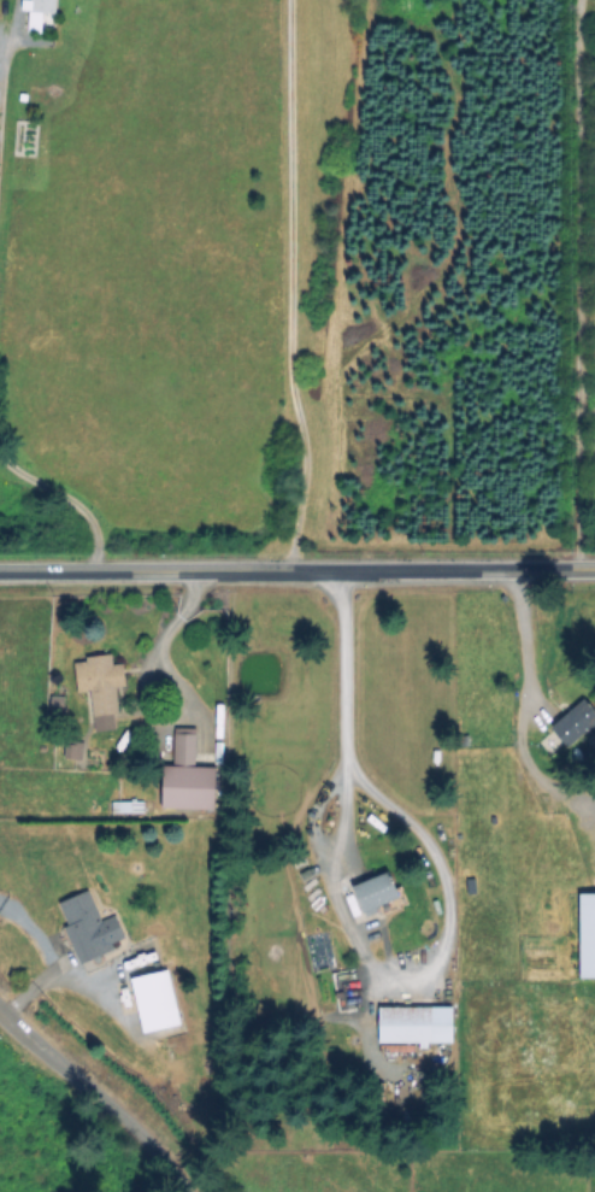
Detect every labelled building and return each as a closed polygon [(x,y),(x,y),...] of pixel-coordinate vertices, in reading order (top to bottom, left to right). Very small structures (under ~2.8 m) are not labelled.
[(55,0),(30,0),(30,15),(55,15),(55,0)] [(72,660),(75,693),(89,692),(91,720),(115,718),(113,688),(122,687),(121,665),(110,666),(110,657),(72,660)] [(566,749),(594,726),(594,713),(584,699),(549,727),(566,749)] [(213,810),(214,767),(193,767),(194,729),(172,729),(172,766),(161,766),(161,809),(213,810)] [(351,887),(363,915),(398,900),(386,872),(351,887)] [(115,950),(112,942),(122,939),(114,916),(97,921),(87,892),(55,903),(76,963),(115,950)] [(594,980),(594,894),(578,894),(578,980),(594,980)] [(178,1027),(167,971),(129,978),(140,1034),(178,1027)] [(451,1008),(377,1007),(377,1044),(450,1045),(451,1008)]
